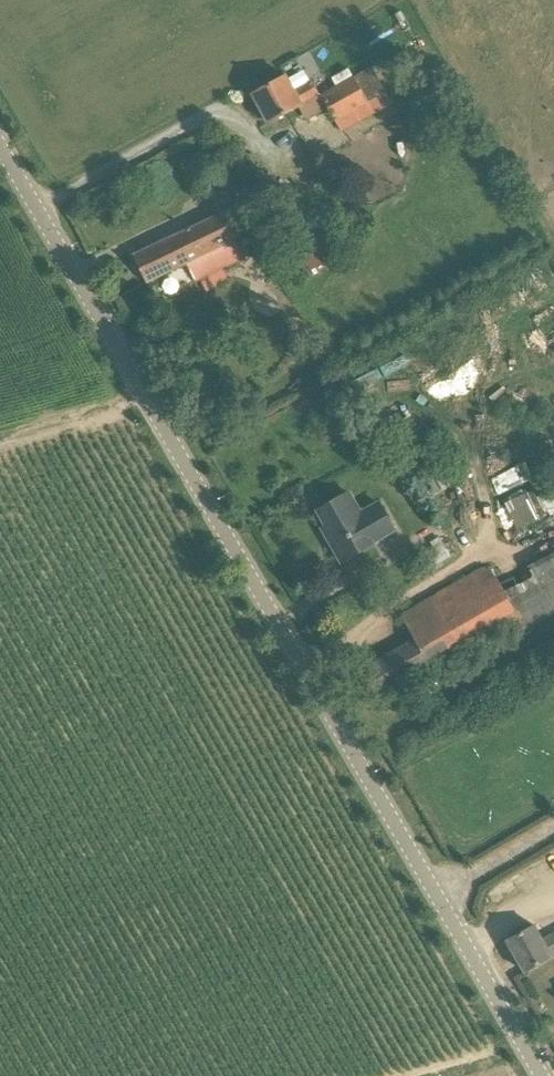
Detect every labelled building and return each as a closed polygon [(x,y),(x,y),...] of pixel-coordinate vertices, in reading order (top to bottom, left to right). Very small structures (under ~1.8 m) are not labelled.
[(374,70),(324,99),(321,94),(316,83),(315,84),(313,80),(295,90),(287,76),(254,94),(270,123),(302,105),(309,118),(329,107),(338,123),(387,94),(374,70)] [(238,205),(188,229),(135,255),(148,283),(188,264),(196,281),(244,258),(235,239),(251,231),(238,205)] [(324,238),(301,252),(311,270),(335,257),(324,238)] [(498,490),(532,478),(526,462),(493,474),(498,490)] [(503,499),(520,527),(541,515),(524,487),(503,499)] [(396,532),(381,506),(362,517),(350,495),(320,513),(328,528),(325,531),(344,564),(375,547),(369,537),(380,531),(384,538),(396,532)] [(528,562),(536,576),(520,583),(530,603),(543,597),(549,607),(553,604),(553,549),(528,562)] [(405,620),(418,642),(433,670),(517,622),(496,584),(489,572),(405,620)] [(376,702),(433,670),(418,642),(361,675),(376,702)] [(553,955),(553,937),(545,942),(535,925),(508,940),(526,972),(553,957),(552,956),(553,955)]
